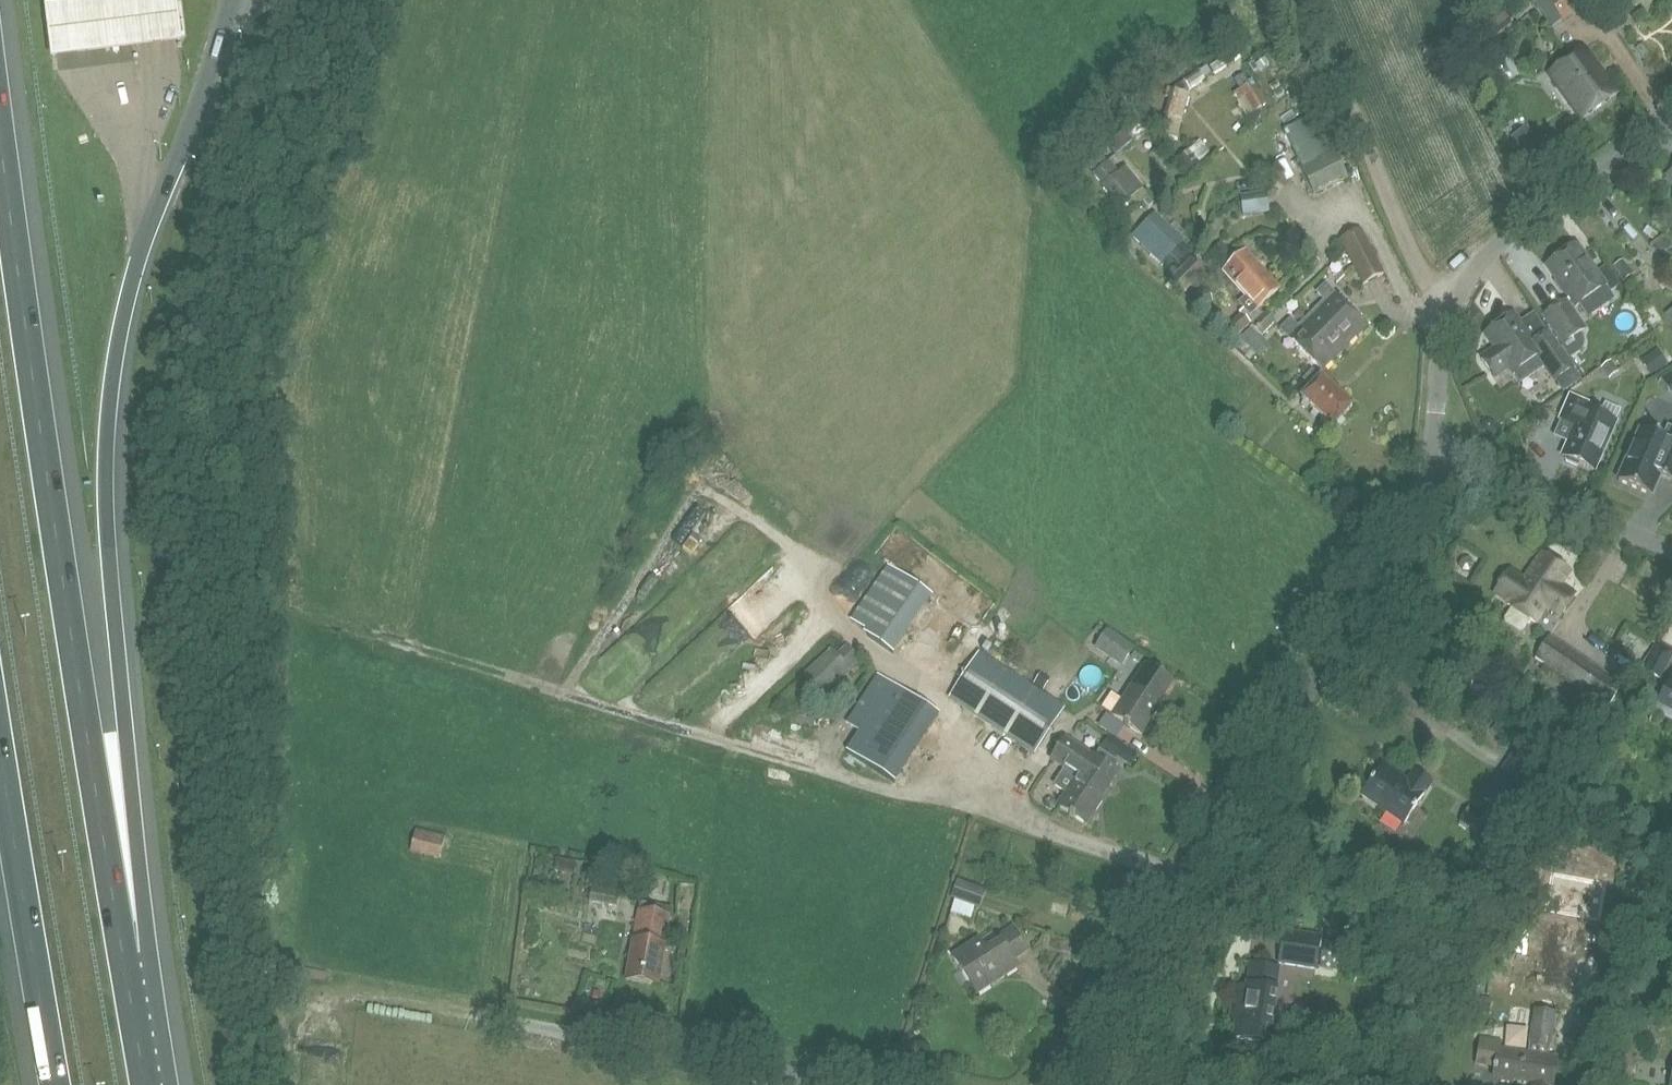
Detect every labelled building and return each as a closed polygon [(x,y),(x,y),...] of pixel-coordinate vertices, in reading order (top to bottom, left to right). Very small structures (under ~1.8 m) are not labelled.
[(52,53),(186,36),(181,0),(45,0),(52,53)] [(1592,0),(1529,0),(1551,29),(1562,21),(1563,22),(1592,0)] [(1510,23),(1502,12),(1477,32),(1485,42),(1510,23)] [(1582,119),(1616,94),(1584,49),(1549,74),(1582,119)] [(1236,60),(1231,52),(1209,66),(1215,74),(1236,60)] [(1198,69),(1183,79),(1180,81),(1188,94),(1206,81),(1204,78),(1198,69)] [(1262,108),(1249,84),(1235,92),(1239,98),(1237,100),(1243,111),(1246,109),(1249,115),(1246,117),(1250,123),(1265,114),(1262,108)] [(1175,117),(1181,92),(1170,89),(1164,114),(1175,117)] [(1315,197),(1348,181),(1315,116),(1293,127),(1299,139),(1301,138),(1307,149),(1294,155),(1315,197)] [(1169,138),(1172,120),(1161,118),(1159,136),(1169,138)] [(1115,155),(1132,140),(1124,130),(1106,145),(1115,155)] [(1531,134),(1514,146),(1521,156),(1538,144),(1531,134)] [(1176,160),(1187,173),(1208,154),(1205,151),(1204,152),(1200,148),(1202,146),(1198,142),(1188,150),(1188,149),(1176,160)] [(1092,174),(1119,208),(1143,188),(1125,166),(1118,172),(1108,160),(1106,162),(1098,152),(1085,162),(1093,173),(1092,174)] [(1242,216),(1269,212),(1266,191),(1239,195),(1242,216)] [(1181,243),(1180,242),(1182,240),(1166,224),(1171,218),(1164,210),(1157,217),(1154,213),(1133,234),(1148,249),(1155,242),(1169,255),(1181,243)] [(1383,274),(1360,228),(1339,239),(1362,285),(1383,274)] [(1580,241),(1550,262),(1578,303),(1609,282),(1600,270),(1580,241)] [(1223,245),(1211,256),(1220,266),(1232,255),(1223,245)] [(1239,304),(1250,315),(1277,290),(1244,253),(1224,272),(1247,297),(1239,304)] [(1174,276),(1184,286),(1202,269),(1192,258),(1174,276)] [(1613,265),(1621,278),(1630,272),(1622,259),(1613,265)] [(1606,266),(1600,270),(1609,282),(1605,285),(1610,293),(1620,286),(1606,266)] [(1324,301),(1313,312),(1349,343),(1366,326),(1333,292),(1332,293),(1325,285),(1316,293),(1324,301)] [(1547,312),(1567,341),(1588,326),(1568,298),(1547,312)] [(1498,345),(1484,355),(1498,374),(1512,365),(1516,370),(1541,353),(1558,377),(1576,365),(1551,329),(1537,339),(1517,311),(1488,331),(1498,345)] [(1261,335),(1275,322),(1266,312),(1252,325),(1261,335)] [(1349,343),(1313,312),(1298,327),(1290,318),(1279,328),(1321,371),(1349,343)] [(1232,341),(1250,324),(1240,313),(1222,330),(1232,341)] [(1241,339),(1250,348),(1260,337),(1251,328),(1241,339)] [(1657,350),(1643,358),(1653,373),(1666,364),(1657,350)] [(1617,371),(1610,361),(1600,368),(1607,378),(1617,371)] [(1584,377),(1576,365),(1558,377),(1566,389),(1584,377)] [(1300,399),(1332,428),(1352,407),(1320,378),(1312,371),(1303,380),(1311,388),(1300,399)] [(1579,464),(1594,470),(1615,423),(1599,416),(1603,403),(1574,393),(1557,433),(1569,439),(1562,456),(1566,458),(1565,461),(1577,466),(1579,464)] [(1671,475),(1671,428),(1667,425),(1661,438),(1641,429),(1618,481),(1650,495),(1661,470),(1665,469),(1666,472),(1671,475)] [(1535,623),(1546,607),(1561,617),(1569,604),(1554,594),(1570,571),(1542,552),(1524,580),(1510,571),(1495,592),(1510,602),(1508,604),(1535,623)] [(861,559),(852,577),(866,584),(876,566),(861,559)] [(892,653),(931,596),(886,565),(848,621),(866,634),(866,635),(892,653)] [(1120,666),(1133,646),(1106,628),(1093,648),(1120,666)] [(1622,685),(1550,636),(1534,658),(1543,664),(1538,671),(1557,684),(1561,677),(1607,708),(1622,685)] [(820,698),(859,662),(839,640),(800,676),(820,698)] [(1671,654),(1671,650),(1655,642),(1641,671),(1660,679),(1671,654)] [(1063,709),(977,654),(949,697),(1034,753),(1063,709)] [(1140,733),(1152,716),(1150,715),(1172,681),(1146,664),(1113,715),(1140,733)] [(862,758),(895,781),(942,715),(882,673),(859,706),(885,725),(862,758)] [(1043,689),(1049,681),(1039,674),(1033,683),(1043,689)] [(1655,710),(1671,719),(1671,677),(1655,710)] [(1109,735),(1102,746),(1130,765),(1137,754),(1109,735)] [(1051,760),(1077,777),(1058,806),(1085,824),(1096,807),(1094,806),(1116,773),(1091,756),(1090,757),(1064,740),(1051,760)] [(1388,805),(1407,818),(1432,781),(1414,770),(1407,781),(1381,764),(1360,794),(1385,811),(1388,805)] [(409,852),(439,860),(445,837),(415,830),(409,852)] [(981,863),(991,867),(994,858),(984,854),(981,863)] [(553,871),(573,875),(576,862),(556,858),(553,871)] [(1608,884),(1554,874),(1547,911),(1601,921),(1608,884)] [(591,886),(586,918),(597,920),(598,915),(614,917),(618,891),(613,890),(615,879),(592,875),(590,886),(591,886)] [(985,903),(989,883),(964,878),(960,898),(985,903)] [(626,981),(658,986),(663,949),(661,949),(666,916),(639,911),(634,945),(632,944),(626,981)] [(972,997),(1013,970),(1009,964),(1025,953),(1009,928),(994,938),(997,943),(981,954),(974,943),(948,961),(972,997)] [(1325,930),(1323,941),(1345,943),(1346,933),(1325,930)] [(1315,969),(1320,936),(1283,931),(1279,964),(1315,969)] [(1247,989),(1235,987),(1232,1013),(1237,1014),(1234,1037),(1260,1041),(1263,1024),(1269,1025),(1278,968),(1251,964),(1247,989)] [(1533,1009),(1527,1044),(1550,1048),(1554,1026),(1555,1026),(1557,1013),(1554,1013),(1557,995),(1537,992),(1535,1009),(1533,1009)] [(1482,1014),(1485,999),(1471,996),(1468,1012),(1482,1014)] [(1556,1059),(1498,1049),(1500,1042),(1480,1038),(1475,1064),(1493,1067),(1492,1073),(1493,1073),(1493,1078),(1497,1079),(1497,1081),(1512,1083),(1512,1081),(1534,1084),(1552,1084),(1556,1059)]
